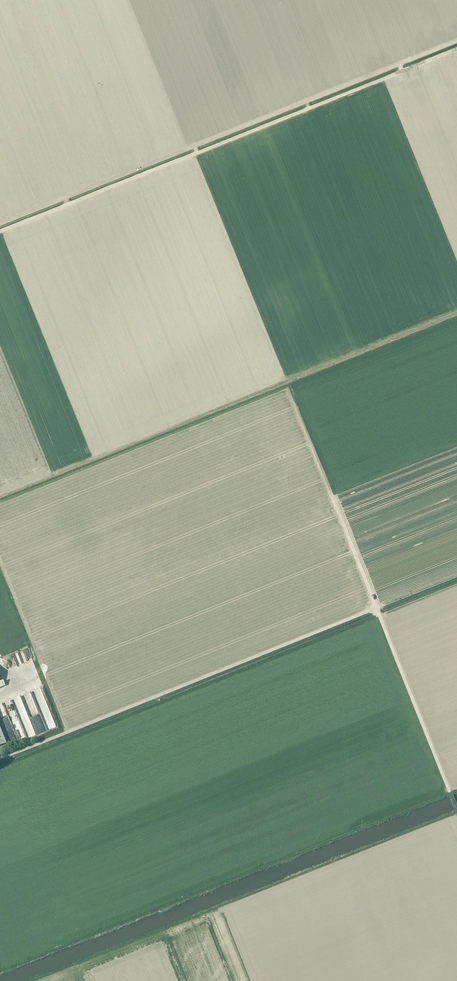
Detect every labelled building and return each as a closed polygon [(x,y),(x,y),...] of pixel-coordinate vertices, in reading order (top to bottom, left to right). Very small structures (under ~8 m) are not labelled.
[(21,649),(27,664),(29,664),(31,668),(32,668),(25,647),(21,649)] [(14,738),(22,735),(13,712),(6,715),(14,738)]
